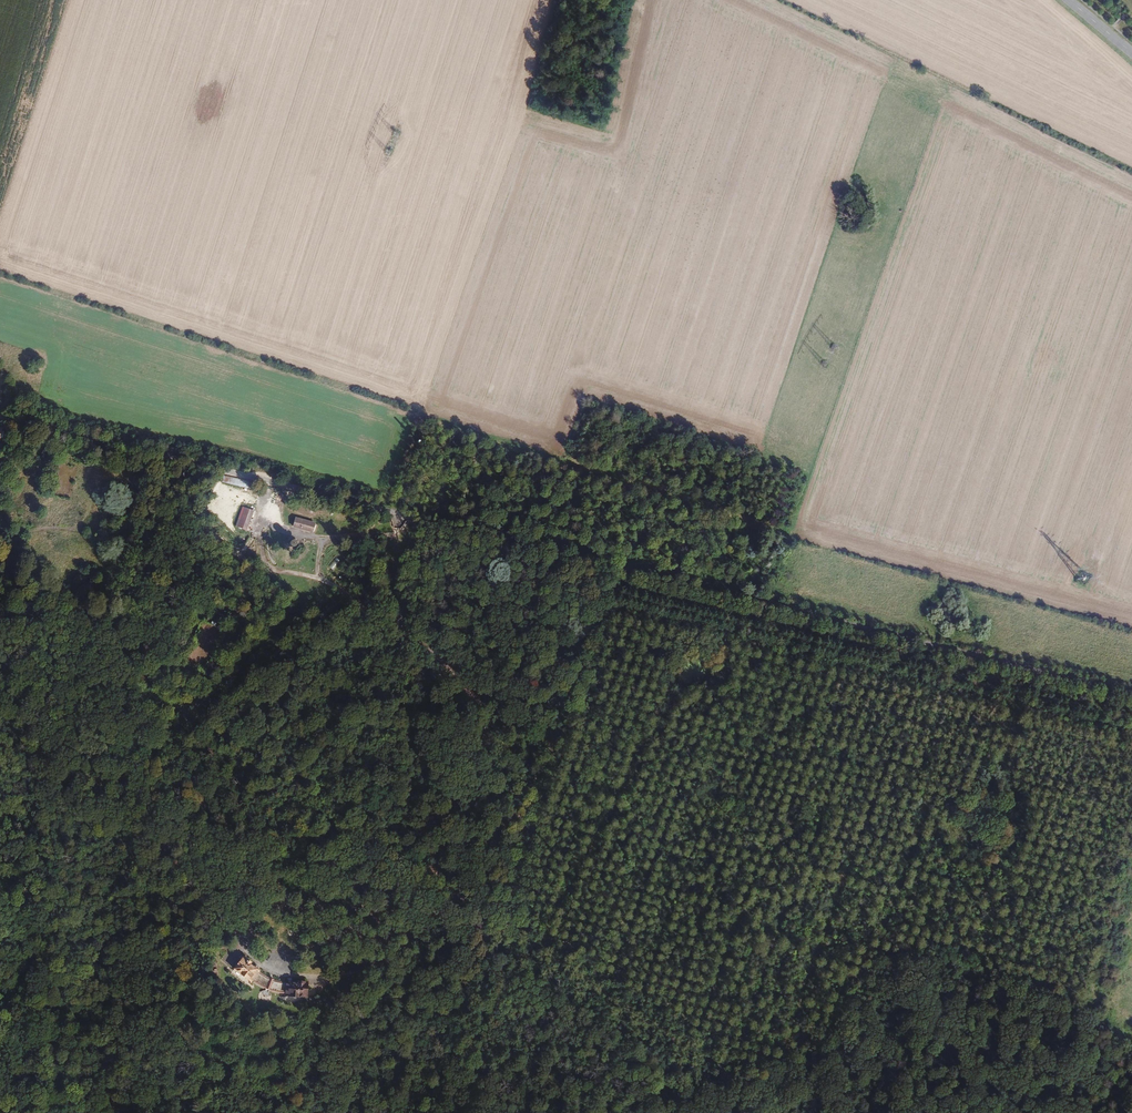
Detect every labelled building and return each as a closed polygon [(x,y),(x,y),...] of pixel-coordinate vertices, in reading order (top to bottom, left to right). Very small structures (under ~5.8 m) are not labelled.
[(222,476),(221,483),(245,487),(246,480),(222,476)] [(247,529),(253,509),(245,507),(239,527),(247,529)] [(308,530),(310,519),(290,515),(287,525),(308,530)] [(284,538),(284,536),(283,536),(283,535),(282,534),(281,534),(280,533),(278,533),(277,534),(276,535),(275,536),(275,538),(275,539),(275,540),(276,541),(277,542),(278,542),(279,542),(280,542),(281,542),(282,542),(283,541),(284,540),(284,539),(284,538)] [(332,569),(339,561),(335,558),(328,566),(332,569)] [(255,968),(248,964),(242,960),(243,958),(234,951),(225,963),(241,976),(247,969),(253,972),(262,976),(272,979),(277,980),(276,989),(296,991),(297,975),(288,975),(288,977),(282,977),(272,975),(262,972),(255,968)]
